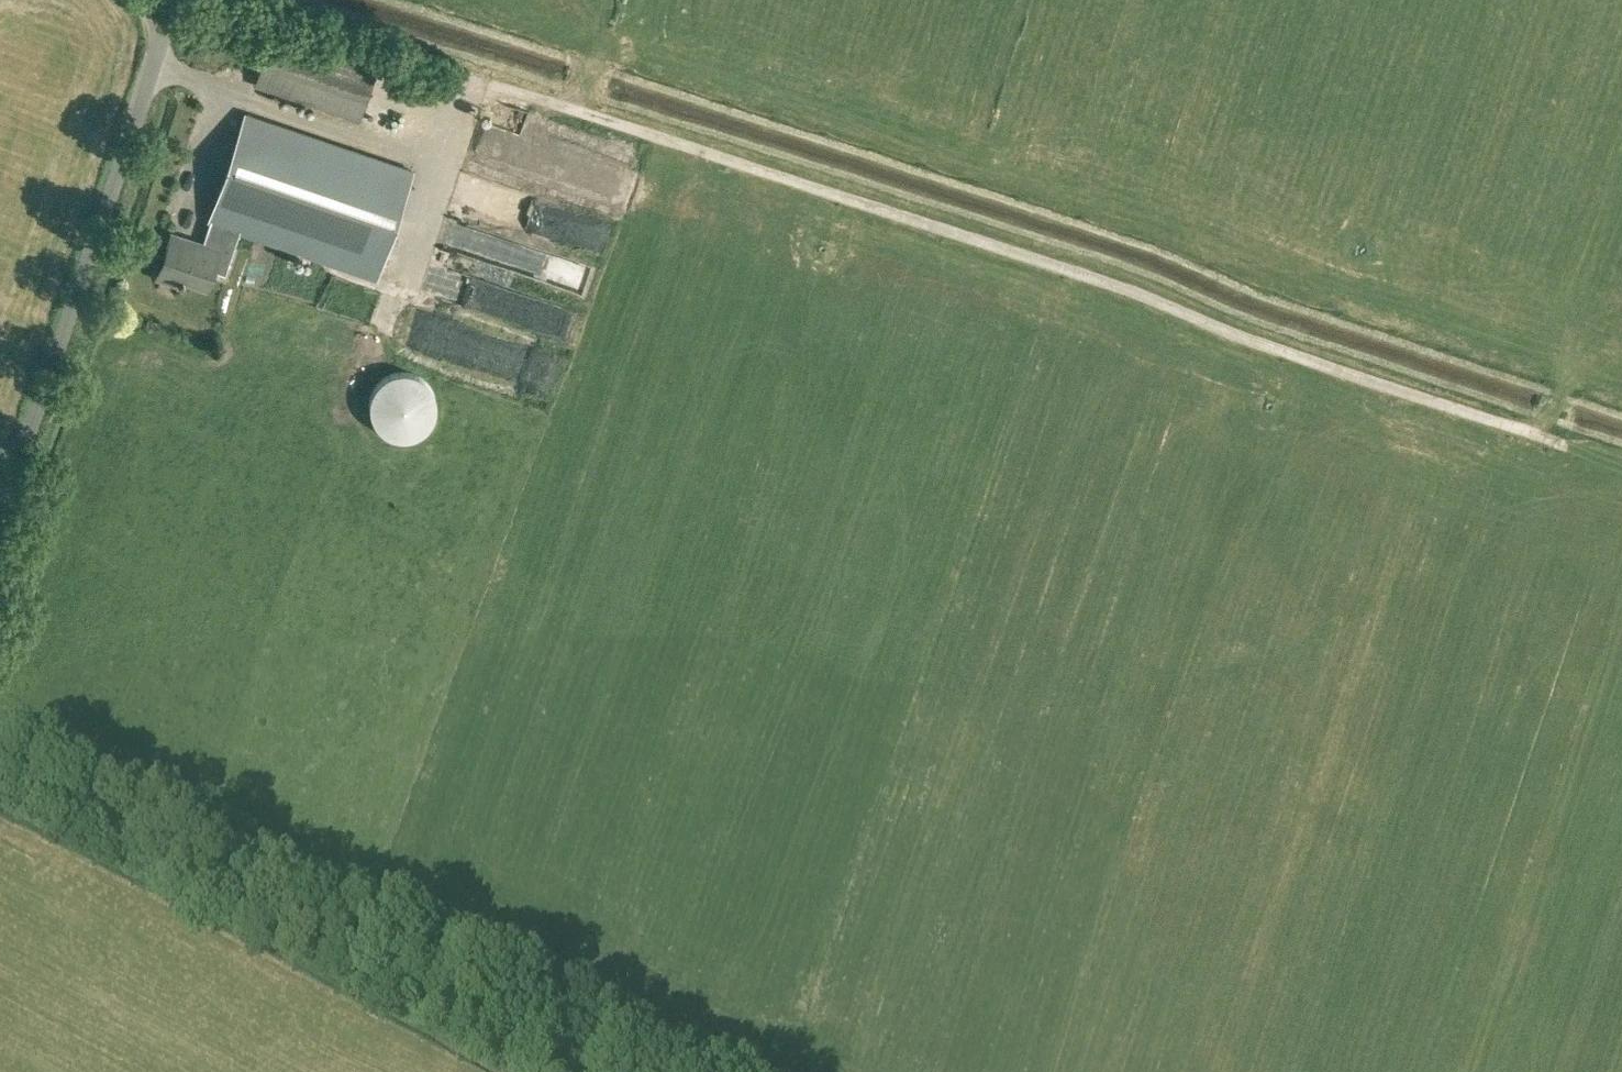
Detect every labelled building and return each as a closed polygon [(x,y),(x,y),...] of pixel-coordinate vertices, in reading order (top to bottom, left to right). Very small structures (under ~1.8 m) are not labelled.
[(255,85),(358,120),(377,64),(274,28),(255,85)] [(188,280),(206,286),(214,262),(227,267),(239,231),(376,277),(412,171),(245,114),(209,220),(210,221),(202,244),(170,233),(163,254),(168,256),(161,277),(180,284),(188,280)] [(534,329),(559,334),(565,303),(540,299),(534,329)]
